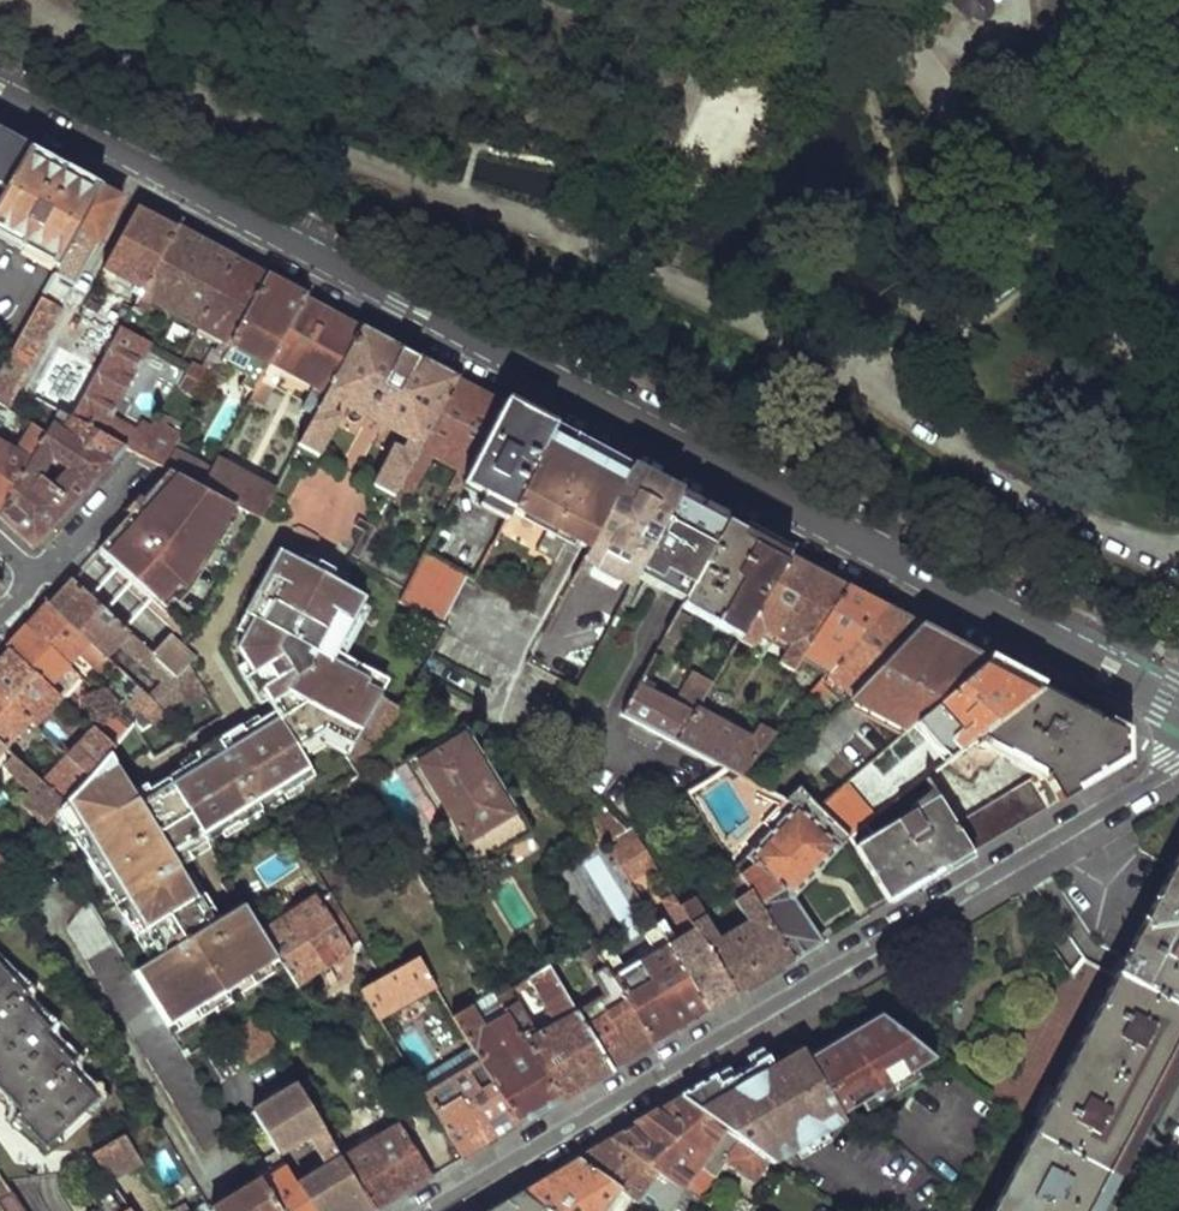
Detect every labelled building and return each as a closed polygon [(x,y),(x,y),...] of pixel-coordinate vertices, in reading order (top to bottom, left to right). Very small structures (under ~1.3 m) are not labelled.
[(992,0),(958,0),(976,17),(984,18),(990,15),(993,8),(992,0)] [(2,191),(25,150),(0,136),(0,190),(2,191)] [(54,274),(99,191),(69,174),(25,150),(2,191),(0,196),(0,244),(54,274)] [(54,274),(39,301),(61,312),(119,201),(110,196),(99,191),(54,274)] [(135,209),(101,273),(139,292),(174,230),(154,219),(135,209)] [(174,230),(139,292),(128,311),(140,317),(149,302),(198,328),(234,262),(202,245),(174,230)] [(234,262),(198,328),(221,341),(215,353),(211,350),(202,365),(216,372),(220,365),(230,345),(265,278),(244,267),(234,262)] [(265,278),(230,345),(255,359),(245,378),(241,386),(254,393),(305,299),(280,286),(265,278)] [(305,299),(254,393),(250,403),(261,409),(280,372),(311,389),(300,411),(312,418),(361,329),(331,313),(305,299)] [(61,312),(39,301),(17,342),(38,354),(61,312)] [(153,338),(123,322),(118,330),(146,344),(149,345),(153,338)] [(361,329),(312,418),(297,446),(321,459),(344,415),(339,412),(336,418),(333,417),(340,403),(409,437),(403,451),(393,447),(371,487),(394,499),(400,488),(457,378),(410,354),(361,329)] [(132,420),(128,429),(106,417),(146,344),(118,330),(76,406),(68,421),(96,435),(123,449),(164,470),(175,449),(178,444),(169,430),(146,419),(143,425),(132,420)] [(38,354),(17,342),(1,371),(23,382),(38,354)] [(230,345),(220,365),(245,378),(255,359),(230,345)] [(193,367),(181,390),(201,399),(213,377),(193,367)] [(1,371),(0,373),(0,407),(7,412),(23,382),(1,371)] [(457,378),(400,488),(413,495),(432,458),(459,473),(435,517),(443,522),(462,487),(505,405),(472,386),(457,378)] [(76,406),(40,387),(32,402),(43,408),(58,416),(68,421),(76,406)] [(505,405),(462,487),(483,499),(479,507),(505,522),(510,512),(555,431),(523,414),(505,405)] [(43,408),(40,416),(53,423),(58,416),(43,408)] [(0,511),(0,521),(16,536),(33,551),(123,449),(96,435),(68,421),(58,416),(53,423),(46,436),(0,511)] [(46,436),(34,428),(20,454),(0,443),(0,511),(46,436)] [(555,431),(510,512),(547,531),(536,553),(555,564),(567,542),(590,554),(630,472),(609,461),(585,447),(555,431)] [(180,439),(178,444),(175,449),(188,449),(180,439)] [(185,454),(175,449),(164,470),(168,472),(203,490),(214,469),(185,454)] [(272,490),(219,461),(217,464),(214,469),(203,490),(230,504),(257,518),(272,490)] [(203,490),(168,472),(125,519),(116,528),(136,546),(115,567),(165,614),(177,598),(197,564),(230,504),(203,490)] [(630,472),(590,554),(586,562),(630,586),(637,575),(678,497),(648,481),(630,472)] [(293,518),(349,535),(359,500),(351,498),(347,512),(323,505),(330,480),(307,473),(293,518)] [(678,497),(637,575),(655,585),(685,602),(727,524),(699,509),(678,497)] [(257,518),(230,504),(197,564),(223,579),(257,518)] [(727,524),(685,602),(682,609),(739,642),(789,557),(751,537),(727,524)] [(136,546),(116,528),(96,551),(115,567),(136,546)] [(265,935),(247,906),(212,928),(182,879),(179,873),(173,864),(204,845),(221,834),(251,815),(266,806),(298,786),(313,777),(303,759),(297,750),(325,733),(352,749),(381,698),(383,695),(365,685),(329,664),(351,626),(366,600),(342,586),(303,564),(280,551),(256,595),(264,600),(243,636),(235,632),(229,642),(241,660),(265,701),(274,715),(259,724),(227,744),(212,753),(182,772),(133,802),(107,759),(88,781),(64,807),(43,830),(88,903),(166,1030),(183,1020),(188,1026),(266,978),(261,971),(280,960),(265,935)] [(413,580),(365,554),(360,566),(406,593),(413,580)] [(413,580),(406,593),(400,605),(438,626),(465,576),(426,555),(413,580)] [(346,578),(308,556),(303,564),(342,586),(346,578)] [(789,557),(739,642),(752,649),(762,633),(790,648),(780,665),(793,673),(801,660),(848,589),(810,569),(789,557)] [(630,586),(620,607),(639,616),(655,585),(637,575),(630,586)] [(59,593),(47,605),(107,661),(120,648),(160,685),(148,698),(156,705),(143,719),(134,729),(138,735),(204,694),(189,669),(176,682),(149,656),(69,581),(59,593)] [(848,589),(801,660),(826,679),(885,609),(862,597),(848,589)] [(256,595),(235,632),(243,636),(264,600),(256,595)] [(38,615),(28,626),(71,668),(79,659),(143,719),(156,705),(148,698),(107,661),(47,605),(38,615)] [(885,609),(826,679),(851,698),(878,671),(921,628),(897,615),(885,609)] [(690,618),(680,612),(658,652),(668,658),(690,618)] [(18,637),(6,650),(60,701),(66,694),(56,685),(71,668),(28,626),(18,637)] [(343,662),(360,632),(351,626),(329,664),(365,685),(370,677),(343,662)] [(921,628),(878,671),(892,685),(879,697),(880,712),(889,722),(900,720),(917,705),(926,715),(931,711),(985,662),(947,642),(921,628)] [(168,636),(149,656),(176,682),(189,669),(195,662),(168,636)] [(34,731),(67,762),(88,781),(107,759),(114,751),(96,734),(93,732),(75,753),(70,748),(74,744),(45,718),(60,701),(6,650),(0,658),(0,700),(34,731)] [(232,665),(257,707),(265,701),(241,660),(232,665)] [(985,662),(931,711),(968,752),(1043,693),(1014,678),(985,662)] [(641,685),(627,709),(681,741),(700,708),(715,684),(693,672),(676,703),(641,685)] [(968,752),(942,771),(975,785),(984,770),(993,773),(1003,753),(1042,775),(1061,802),(1078,793),(1076,788),(1123,760),(1123,734),(1081,713),(1043,693),(968,752)] [(5,752),(21,767),(32,753),(23,744),(34,731),(0,700),(0,747),(5,752)] [(700,708),(681,741),(731,769),(745,776),(778,736),(760,724),(752,736),(700,708)] [(767,713),(760,724),(778,736),(785,729),(767,713)] [(254,715),(221,735),(227,744),(259,724),(254,715)] [(101,729),(96,734),(114,751),(125,739),(112,728),(106,734),(101,729)] [(466,728),(407,767),(473,870),(531,833),(466,728)] [(778,736),(745,776),(752,780),(764,787),(804,746),(785,729),(778,736)] [(326,744),(348,758),(352,749),(325,733),(297,750),(303,759),(326,744)] [(208,744),(176,763),(182,772),(212,753),(208,744)] [(804,746),(764,787),(789,801),(802,789),(822,809),(844,789),(830,775),(833,770),(804,746)] [(67,762),(44,788),(64,807),(88,781),(67,762)] [(30,795),(19,807),(43,830),(64,807),(44,788),(21,767),(12,776),(30,795)] [(1042,775),(955,825),(973,854),(1009,832),(1061,802),(1042,775)] [(7,796),(14,789),(0,777),(0,789),(7,796)] [(271,815),(303,795),(298,786),(266,806),(271,815)] [(796,811),(737,873),(793,961),(819,946),(792,902),(818,876),(852,841),(822,809),(802,789),(789,801),(796,811)] [(939,802),(884,832),(877,822),(852,841),(889,904),(973,854),(955,825),(939,802)] [(19,807),(7,820),(21,833),(13,843),(23,852),(43,830),(19,807)] [(227,843),(256,825),(251,815),(221,834),(227,843)] [(630,829),(616,838),(623,849),(615,854),(632,881),(655,866),(636,834),(630,829)] [(179,873),(210,854),(204,845),(173,864),(179,873)] [(1113,979),(1178,1014),(1178,853),(1171,868),(1124,958),(1119,968),(1113,979)] [(749,923),(723,940),(697,900),(682,910),(734,995),(764,978),(793,961),(737,873),(723,883),(749,923)] [(190,875),(182,879),(212,928),(220,923),(190,875)] [(665,922),(658,927),(669,945),(709,1012),(723,1002),(734,995),(682,910),(673,896),(667,901),(688,935),(677,942),(665,922)] [(318,901),(265,935),(280,960),(298,988),(362,947),(333,899),(321,906),(318,901)] [(669,945),(614,979),(654,1045),(683,1027),(709,1012),(669,945)] [(597,952),(584,960),(594,976),(606,968),(597,952)] [(421,958),(362,993),(381,1024),(440,990),(421,958)] [(558,964),(549,969),(557,982),(566,976),(558,964)] [(605,995),(576,1013),(612,1071),(638,1055),(654,1045),(614,979),(606,968),(594,976),(605,995)] [(558,1024),(540,1035),(520,1004),(516,1006),(508,994),(498,999),(508,1015),(562,1101),(587,1086),(612,1071),(576,1013),(557,982),(549,969),(531,981),(558,1024)] [(19,1114),(7,1125),(11,1129),(14,1128),(42,1154),(89,1108),(59,1078),(72,1067),(68,1063),(62,1068),(38,1043),(44,1038),(15,1007),(29,993),(24,987),(20,991),(0,971),(0,1096),(19,1114)] [(1029,1139),(1103,1178),(1121,1145),(1131,1126),(1163,1066),(1172,1048),(1178,1036),(1178,1014),(1113,979),(1029,1139)] [(496,995),(474,1008),(486,1028),(508,1015),(498,999),(496,995)] [(474,1008),(456,1018),(470,1043),(520,1127),(546,1111),(562,1101),(508,1015),(486,1028),(474,1008)] [(933,1059),(880,1016),(806,1061),(841,1116),(861,1104),(877,1093),(883,1103),(906,1088),(900,1079),(915,1070),(933,1059)] [(245,1022),(227,1033),(237,1049),(248,1067),(266,1056),(245,1022)] [(470,1069),(439,1087),(433,1076),(418,1084),(464,1160),(471,1156),(497,1141),(520,1127),(470,1043),(459,1050),(470,1069)] [(760,1049),(744,1059),(750,1068),(766,1058),(760,1049)] [(845,1123),(841,1116),(806,1061),(800,1051),(770,1067),(766,1058),(750,1068),(733,1077),(718,1087),(712,1077),(679,1096),(768,1162),(772,1165),(845,1123)] [(718,1087),(733,1077),(727,1068),(712,1077),(718,1087)] [(906,1088),(921,1079),(915,1070),(900,1079),(906,1088)] [(374,1081),(361,1088),(365,1094),(378,1087),(374,1081)] [(861,1104),(866,1112),(883,1103),(877,1093),(861,1104)] [(639,1120),(609,1139),(656,1173),(696,1203),(727,1161),(755,1183),(768,1162),(679,1096),(639,1120)] [(154,1120),(125,1139),(135,1153),(163,1135),(154,1120)] [(355,1138),(360,1148),(343,1159),(374,1210),(380,1210),(408,1194),(433,1179),(400,1125),(374,1140),(368,1131),(355,1138)] [(127,1210),(149,1210),(134,1187),(129,1189),(123,1179),(142,1166),(135,1153),(125,1139),(92,1157),(127,1210)] [(595,1148),(575,1159),(631,1199),(635,1202),(656,1173),(609,1139),(595,1148)] [(992,1210),(1086,1210),(1088,1207),(1094,1195),(1103,1178),(1029,1139),(992,1210)] [(313,1210),(374,1210),(343,1159),(298,1186),(313,1210)] [(519,1193),(544,1210),(622,1210),(631,1199),(575,1159),(551,1174),(519,1193)] [(256,1174),(261,1182),(278,1210),(313,1210),(298,1186),(286,1166),(267,1178),(262,1171),(256,1174)] [(214,1210),(278,1210),(261,1182),(214,1210)] [(490,1210),(544,1210),(519,1193),(491,1210),(490,1210)] [(0,1202),(0,1208),(2,1210),(22,1210),(13,1198),(9,1201),(5,1198),(0,1202)]
